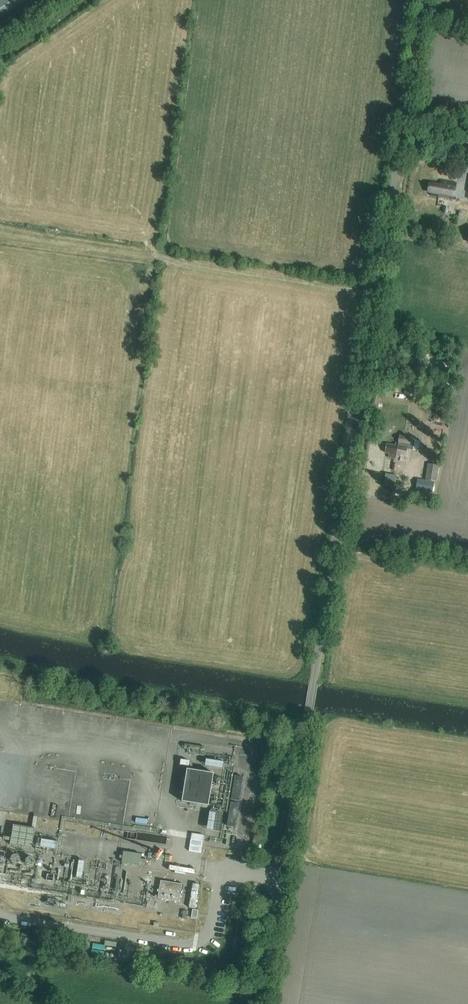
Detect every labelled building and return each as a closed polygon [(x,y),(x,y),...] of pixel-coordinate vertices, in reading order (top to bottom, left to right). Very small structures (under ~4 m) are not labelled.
[(453,200),(456,184),(441,181),(440,185),(429,183),(428,192),(431,193),(431,196),(453,200)] [(459,209),(457,219),(467,221),(467,211),(459,209)] [(397,443),(395,443),(395,445),(386,444),(385,453),(389,453),(388,457),(407,460),(409,449),(412,449),(413,439),(412,439),(412,437),(399,435),(397,443)] [(436,481),(439,465),(428,463),(425,479),(436,481)] [(417,479),(416,489),(432,492),(434,481),(417,479)] [(209,806),(214,773),(187,769),(182,801),(209,806)] [(231,799),(239,800),(243,777),(235,775),(231,799)] [(238,803),(230,802),(227,826),(235,827),(238,803)] [(226,830),(228,814),(214,812),(212,828),(226,830)] [(13,825),(10,844),(32,848),(35,828),(13,825)] [(46,838),(45,845),(59,848),(61,840),(46,838)] [(128,850),(125,862),(143,865),(145,853),(128,850)] [(179,901),(182,884),(161,880),(158,897),(179,901)] [(200,885),(194,884),(190,908),(196,909),(200,885)] [(107,944),(119,945),(119,941),(108,941),(108,943),(95,943),(94,954),(107,955),(107,944)]
